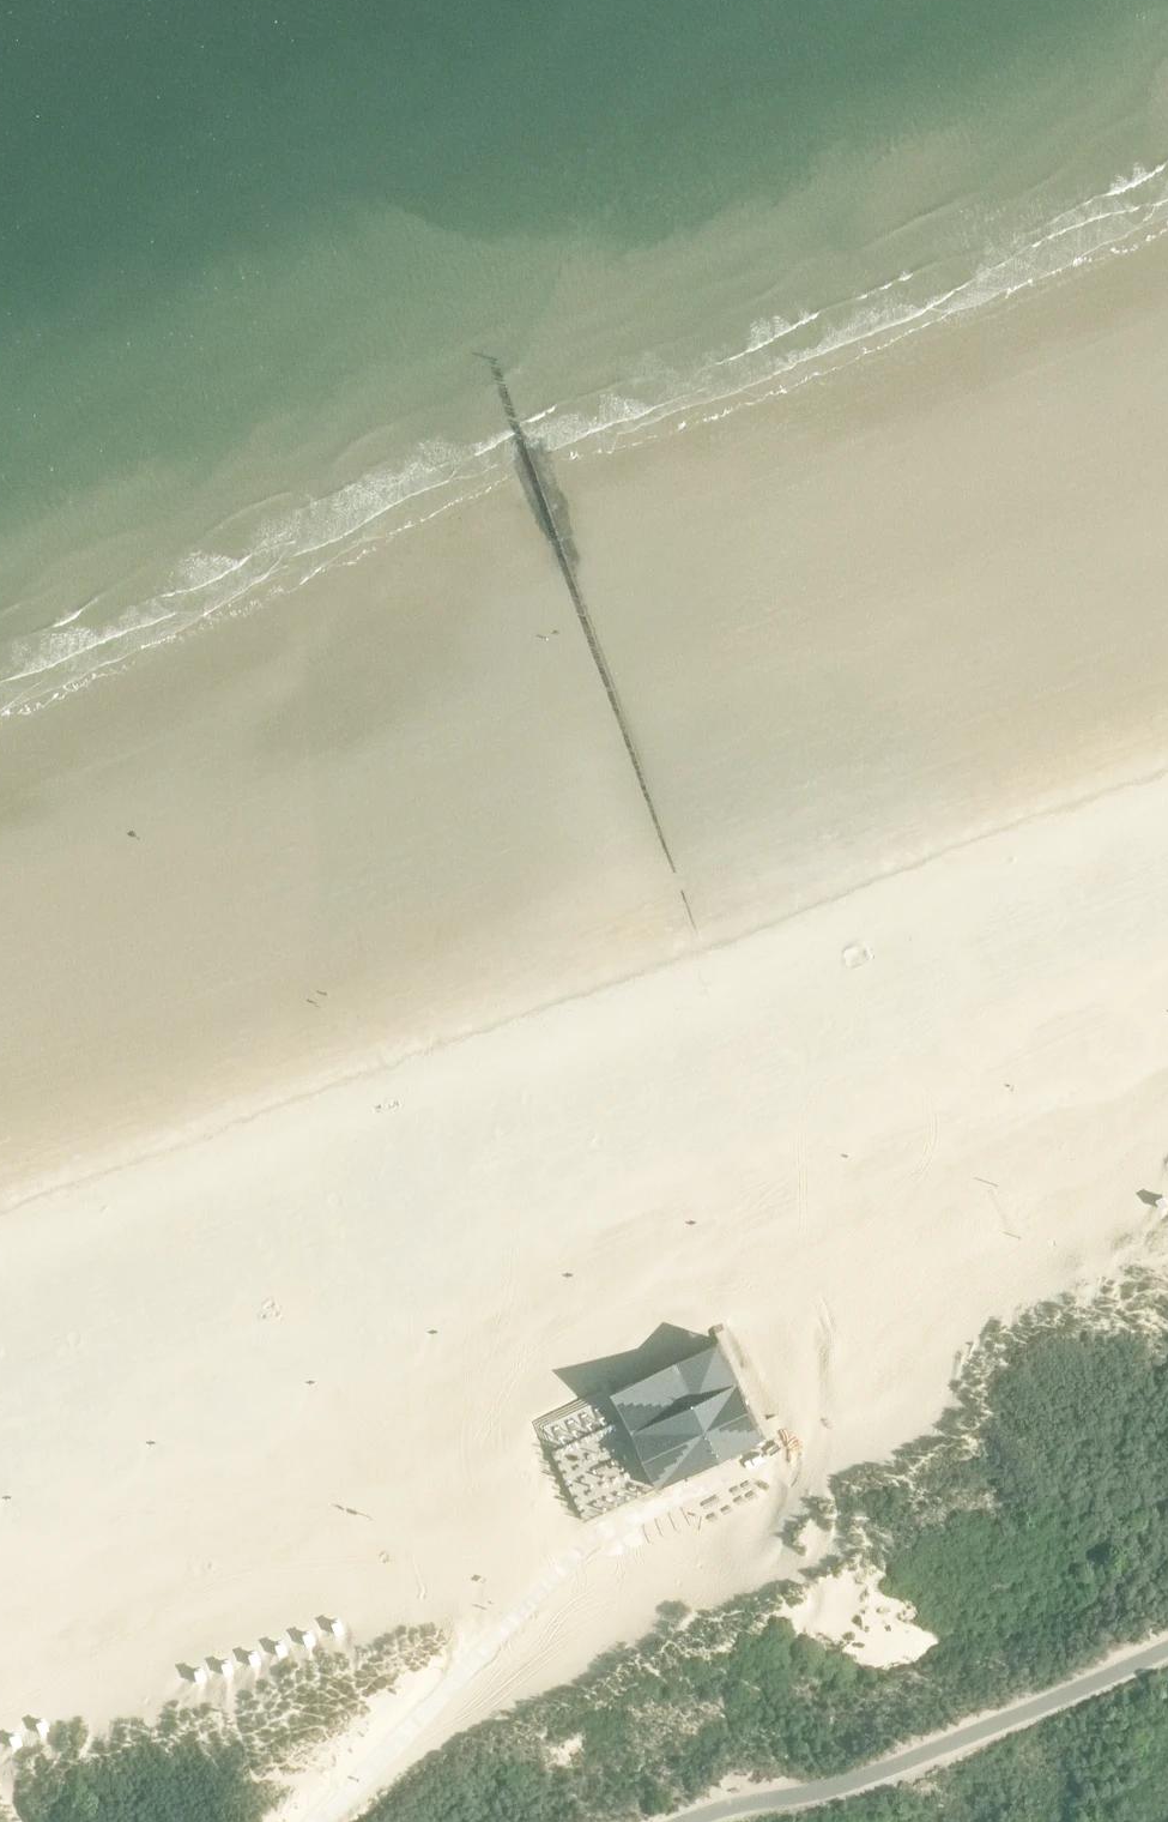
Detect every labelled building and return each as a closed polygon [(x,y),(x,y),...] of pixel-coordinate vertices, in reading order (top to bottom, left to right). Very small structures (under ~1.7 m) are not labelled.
[(718,1340),(611,1390),(625,1419),(635,1415),(652,1452),(643,1457),(657,1488),(764,1438),(718,1340)] [(701,1484),(633,1522),(663,1576),(732,1538),(701,1484)] [(660,1575),(633,1591),(642,1606),(669,1591),(660,1575)]
